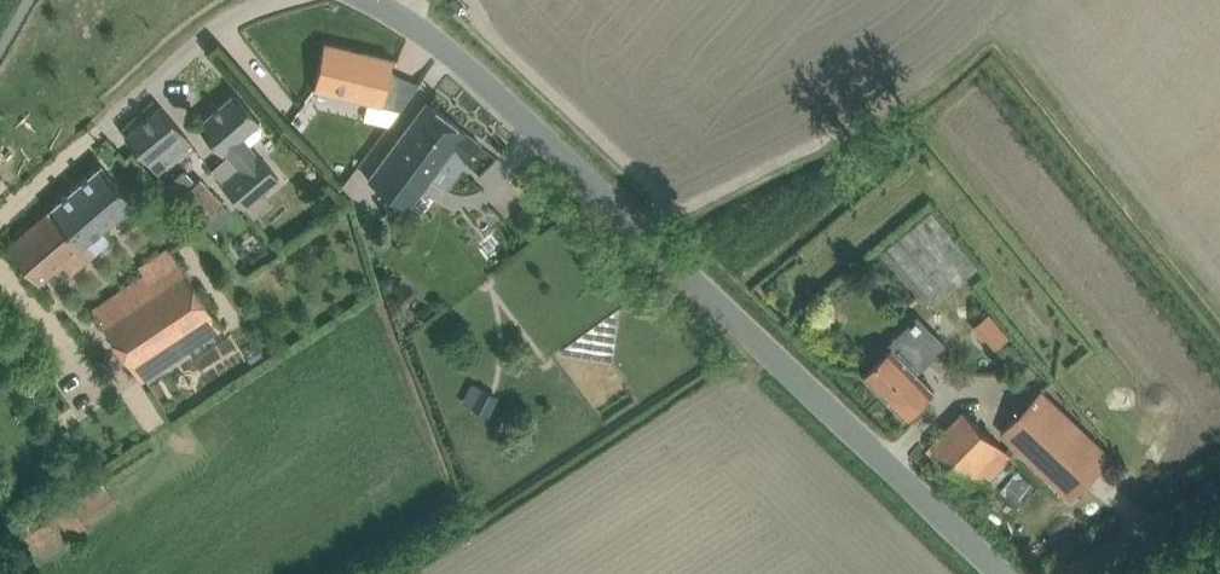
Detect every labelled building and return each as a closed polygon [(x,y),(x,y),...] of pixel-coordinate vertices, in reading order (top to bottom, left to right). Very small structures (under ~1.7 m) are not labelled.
[(382,103),(400,109),(419,83),(390,70),(393,58),(324,42),(313,87),(382,103)] [(256,152),(249,145),(259,136),(262,133),(262,129),(260,124),(258,121),(259,120),(234,91),(197,123),(222,152),(224,150),(239,167),(221,182),(243,207),(278,176),(257,152),(256,152)] [(431,176),(446,188),(480,143),(464,131),(465,130),(426,101),(368,179),(407,208),(431,176)] [(157,173),(192,143),(159,105),(125,135),(157,173)] [(101,228),(133,201),(101,164),(6,245),(38,282),(61,262),(71,273),(110,239),(101,228)] [(199,176),(194,181),(185,171),(168,187),(201,222),(223,202),(199,176)] [(979,266),(931,209),(883,249),(930,305),(979,266)] [(131,301),(101,321),(141,381),(189,348),(222,327),(168,247),(139,266),(144,273),(139,277),(122,288),(131,301)] [(881,357),(864,374),(907,417),(924,400),(934,390),(917,372),(947,343),(917,313),(888,342),(892,347),(881,357)] [(1004,317),(983,326),(996,355),(1017,346),(1004,317)] [(487,415),(497,395),(470,381),(460,402),(487,415)] [(1041,390),(1001,431),(1071,498),(1111,456),(1041,390)] [(964,409),(931,444),(978,490),(1012,455),(964,409)] [(78,514),(62,525),(68,535),(85,524),(78,514)]
